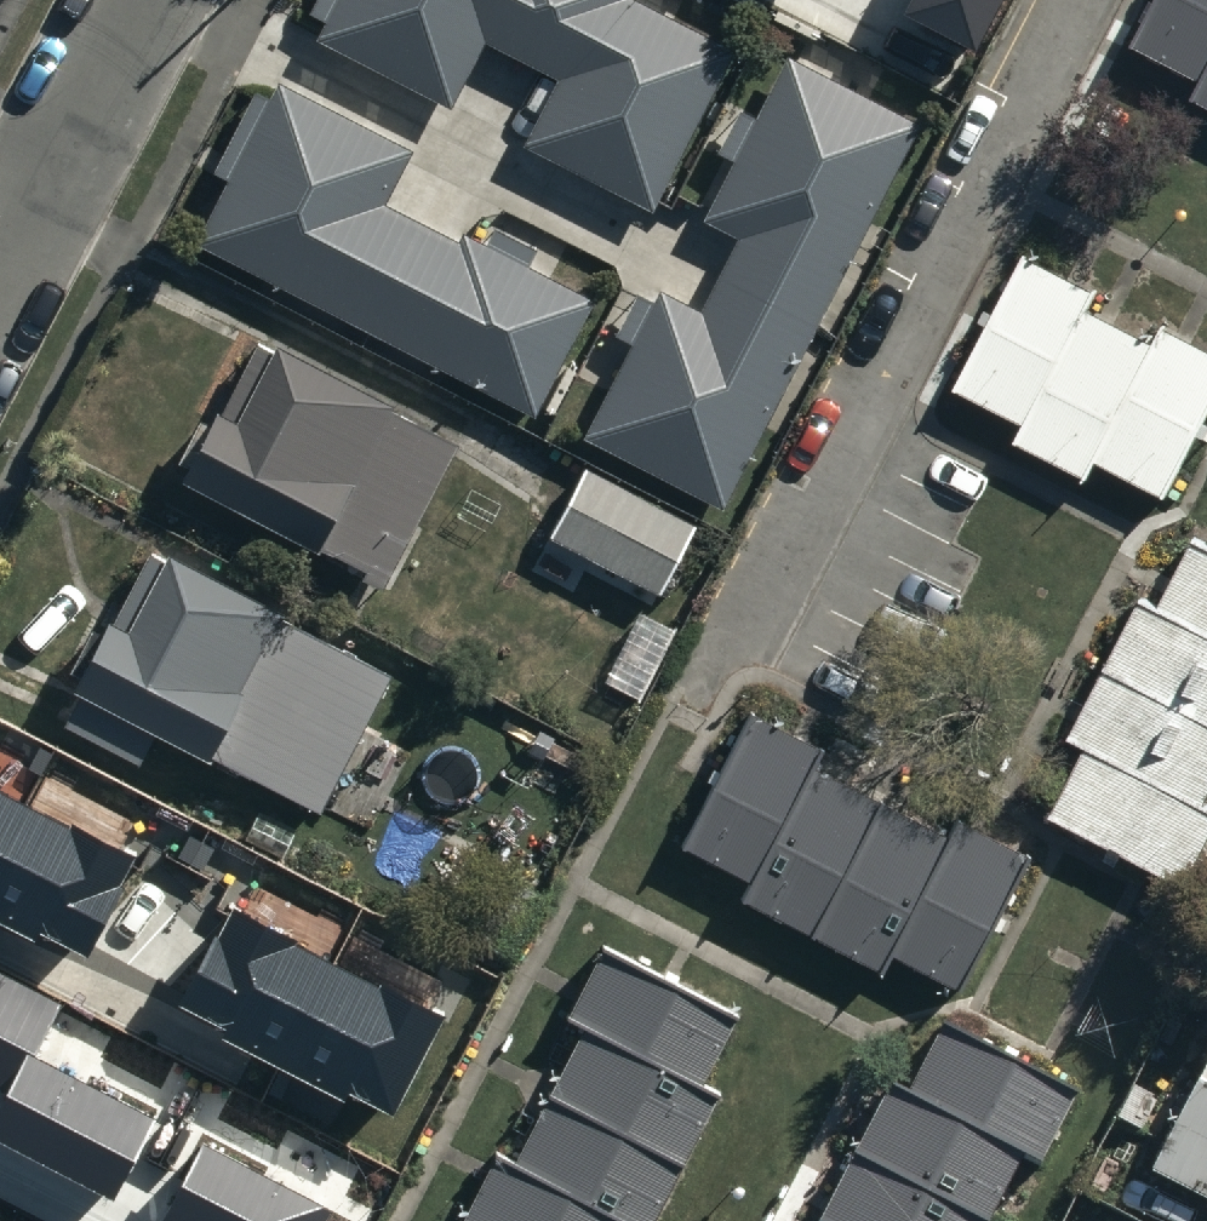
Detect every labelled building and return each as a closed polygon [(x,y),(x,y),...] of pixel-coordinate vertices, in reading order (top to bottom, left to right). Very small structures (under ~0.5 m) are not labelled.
[(312,15),(329,24),(319,43),(454,114),(490,47),(561,84),(528,147),(652,212),(735,55),(633,1),(633,0),(320,0),(312,15)] [(901,15),(976,53),(1004,0),(908,0),(901,15)] [(1137,50),(1196,80),(1184,103),(1206,114),(1206,0),(1163,0),(1137,50)] [(632,348),(583,444),(723,515),(920,132),(788,64),(758,122),(743,115),(719,161),(734,169),(705,226),(739,243),(703,314),(661,293),(653,307),(639,300),(618,341),(632,348)] [(228,185),(197,246),(537,421),(598,302),(531,268),(538,254),(497,233),(489,247),(467,235),(462,245),(388,207),(415,156),(282,87),(275,101),(259,92),(215,178),(228,185)] [(1164,337),(1155,355),(1090,323),(1100,304),(1024,266),(957,398),(1015,427),(1003,450),(1092,495),(1100,479),(1170,514),(1206,442),(1206,359),(1164,337)] [(396,410),(277,349),(272,357),(258,350),(221,423),(215,420),(210,429),(201,425),(179,469),(189,475),(184,484),(368,578),(364,585),(381,594),(456,449),(392,417),(396,410)] [(592,476),(557,544),(660,596),(695,529),(592,476)] [(1204,545),(1165,617),(1146,606),(1071,744),(1090,754),(1056,818),(1187,888),(1206,851),(1206,546),(1204,545)] [(63,732),(139,770),(156,737),(209,765),(212,759),(323,816),(394,680),(287,626),(291,618),(171,557),(167,564),(153,556),(120,619),(112,615),(72,693),(81,698),(63,732)] [(749,718),(677,854),(741,887),(733,901),(888,981),(898,962),(962,996),(1031,865),(956,826),(951,837),(818,768),(824,757),(749,718)] [(86,954),(136,858),(0,787),(0,910),(86,954)] [(234,908),(183,1005),(397,1116),(448,1019),(234,908)] [(608,954),(571,1027),(592,1038),(524,1168),(503,1157),(470,1220),(667,1220),(724,1112),(701,1100),(741,1023),(608,954)] [(8,1093),(0,1108),(0,1146),(115,1205),(158,1122),(32,1057),(58,1007),(0,977),(0,1089),(8,1093)] [(950,1029),(909,1107),(892,1098),(827,1220),(1002,1220),(1030,1168),(1048,1177),(1088,1101),(950,1029)] [(1153,1186),(1206,1213),(1206,1081),(1153,1186)] [(167,1220),(328,1220),(332,1213),(203,1149),(167,1220)]
